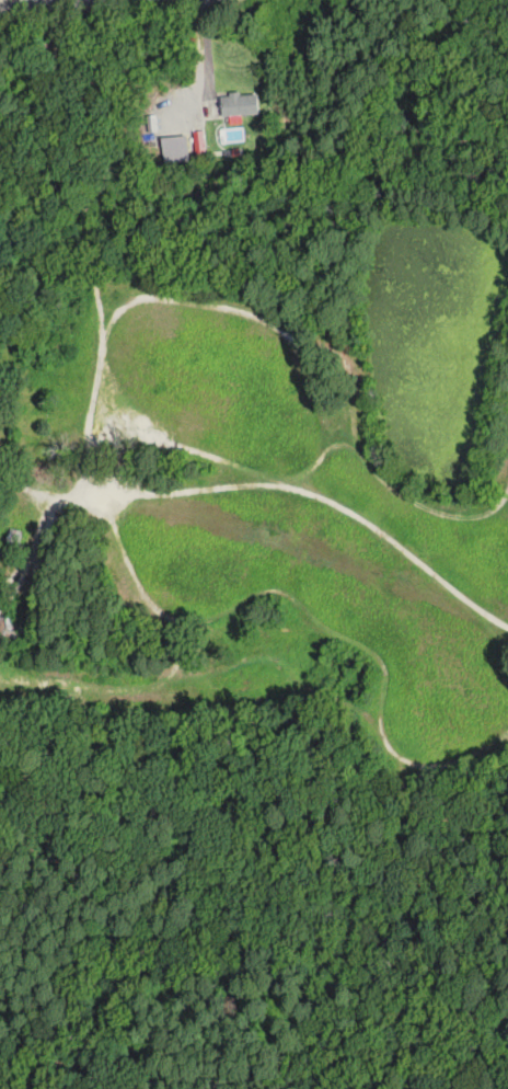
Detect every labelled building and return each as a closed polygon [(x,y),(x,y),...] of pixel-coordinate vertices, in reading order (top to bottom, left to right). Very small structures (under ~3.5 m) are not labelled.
[(256,115),(256,93),(221,93),(221,115),(256,115)] [(20,531),(7,530),(6,544),(19,545),(20,531)] [(17,619),(0,617),(0,641),(15,642),(17,619)]
